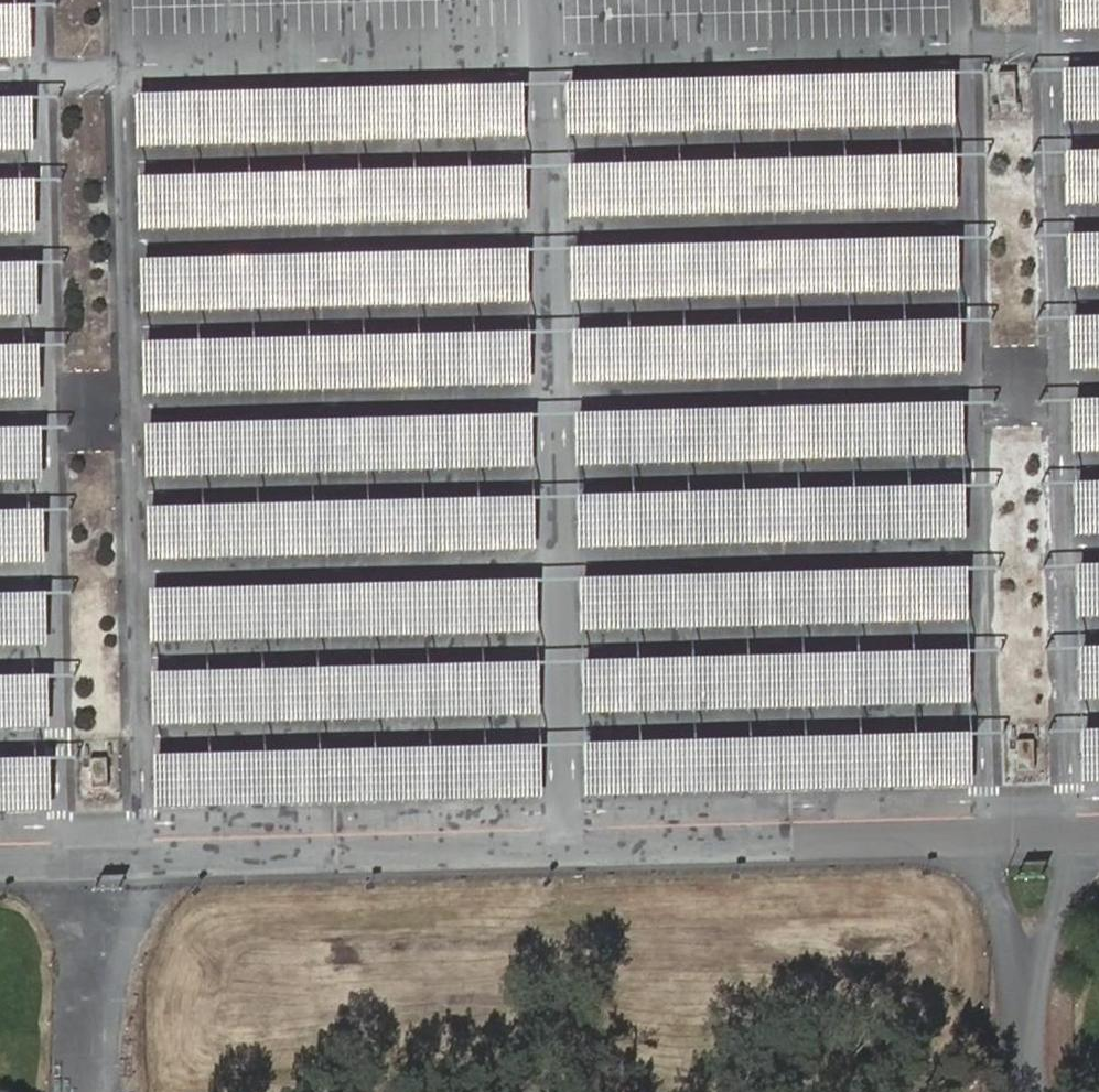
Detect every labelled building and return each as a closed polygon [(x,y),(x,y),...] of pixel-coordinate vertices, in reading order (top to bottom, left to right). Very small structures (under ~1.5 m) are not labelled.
[(1065,28),(1098,27),(1098,0),(1064,0),(1065,28)] [(0,7),(0,60),(27,59),(25,6),(0,7)] [(1068,66),(1069,120),(1098,119),(1098,66),(1068,66)] [(952,71),(568,81),(570,134),(954,124),(952,71)] [(1017,72),(1000,72),(1000,103),(1017,103),(1017,72)] [(523,83),(139,94),(140,147),(524,136),(523,83)] [(0,99),(0,152),(30,151),(29,98),(0,99)] [(1068,149),(1069,202),(1098,202),(1098,148),(1068,149)] [(952,153),(568,164),(570,217),(954,206),(952,153)] [(522,166),(139,176),(140,230),(524,219),(522,166)] [(0,181),(0,235),(33,234),(32,181),(0,181)] [(1073,233),(1074,286),(1098,285),(1098,232),(1073,233)] [(958,237),(574,247),(575,300),(959,290),(958,237)] [(528,249),(144,260),(145,313),(529,302),(528,249)] [(0,264),(0,317),(33,316),(32,263),(0,264)] [(1073,315),(1074,368),(1098,368),(1098,315),(1073,315)] [(957,319),(574,330),(575,383),(959,373),(957,319)] [(528,332),(144,342),(145,396),(529,385),(528,332)] [(0,347),(0,401),(37,400),(36,346),(0,347)] [(1077,398),(1078,451),(1098,450),(1098,397),(1077,398)] [(962,402),(578,412),(579,465),(963,455),(962,402)] [(532,414),(148,425),(149,478),(533,467),(532,414)] [(0,428),(0,482),(39,481),(38,427),(0,428)] [(1077,480),(1078,534),(1098,533),(1098,480),(1077,480)] [(962,484),(578,495),(579,548),(963,538),(962,484)] [(532,497),(148,507),(149,561),(533,550),(532,497)] [(0,512),(0,565),(41,564),(39,511),(0,512)] [(1080,563),(1081,616),(1098,615),(1098,562),(1080,563)] [(965,567),(581,577),(582,630),(966,620),(965,567)] [(535,579),(151,590),(152,643),(536,632),(535,579)] [(0,594),(0,647),(43,646),(42,593),(0,594)] [(1080,645),(1081,698),(1098,698),(1098,645),(1080,645)] [(965,649),(581,660),(582,713),(966,703),(965,649)] [(535,662),(151,672),(152,726),(536,715),(535,662)] [(0,677),(0,731),(45,729),(43,676),(0,677)] [(1084,729),(1085,782),(1098,781),(1098,728),(1084,729)] [(968,733),(584,743),(586,796),(970,786),(968,733)] [(1035,739),(1018,739),(1019,770),(1035,770),(1035,739)] [(538,745),(154,756),(156,809),(540,799),(538,745)] [(109,757),(92,757),(92,789),(109,788),(109,757)] [(0,759),(0,813),(48,811),(47,758),(0,759)]
